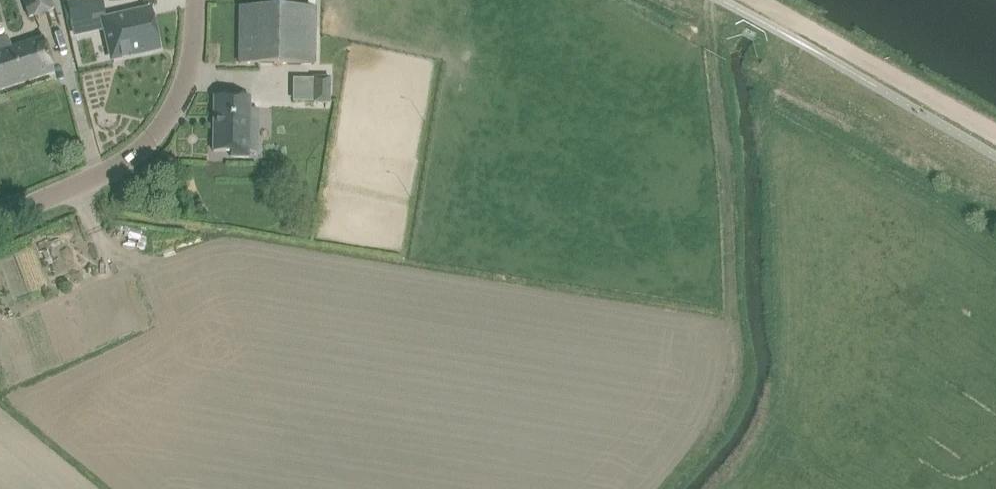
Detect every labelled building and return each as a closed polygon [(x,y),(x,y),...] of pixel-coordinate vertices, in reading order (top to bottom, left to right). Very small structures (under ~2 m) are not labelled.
[(29,17),(54,9),(51,0),(24,0),(29,17)] [(68,3),(72,19),(104,12),(101,0),(80,0),(68,3)] [(240,63),(260,64),(314,64),(315,7),(241,5),(240,63)] [(159,48),(152,15),(139,18),(138,12),(106,19),(103,19),(106,30),(112,58),(159,48)] [(0,51),(0,69),(6,88),(55,73),(43,37),(0,51)] [(330,102),(330,77),(314,77),(314,102),(330,102)] [(250,96),(214,96),(214,151),(231,151),(230,156),(250,157),(250,152),(258,152),(258,109),(250,108),(250,96)]
